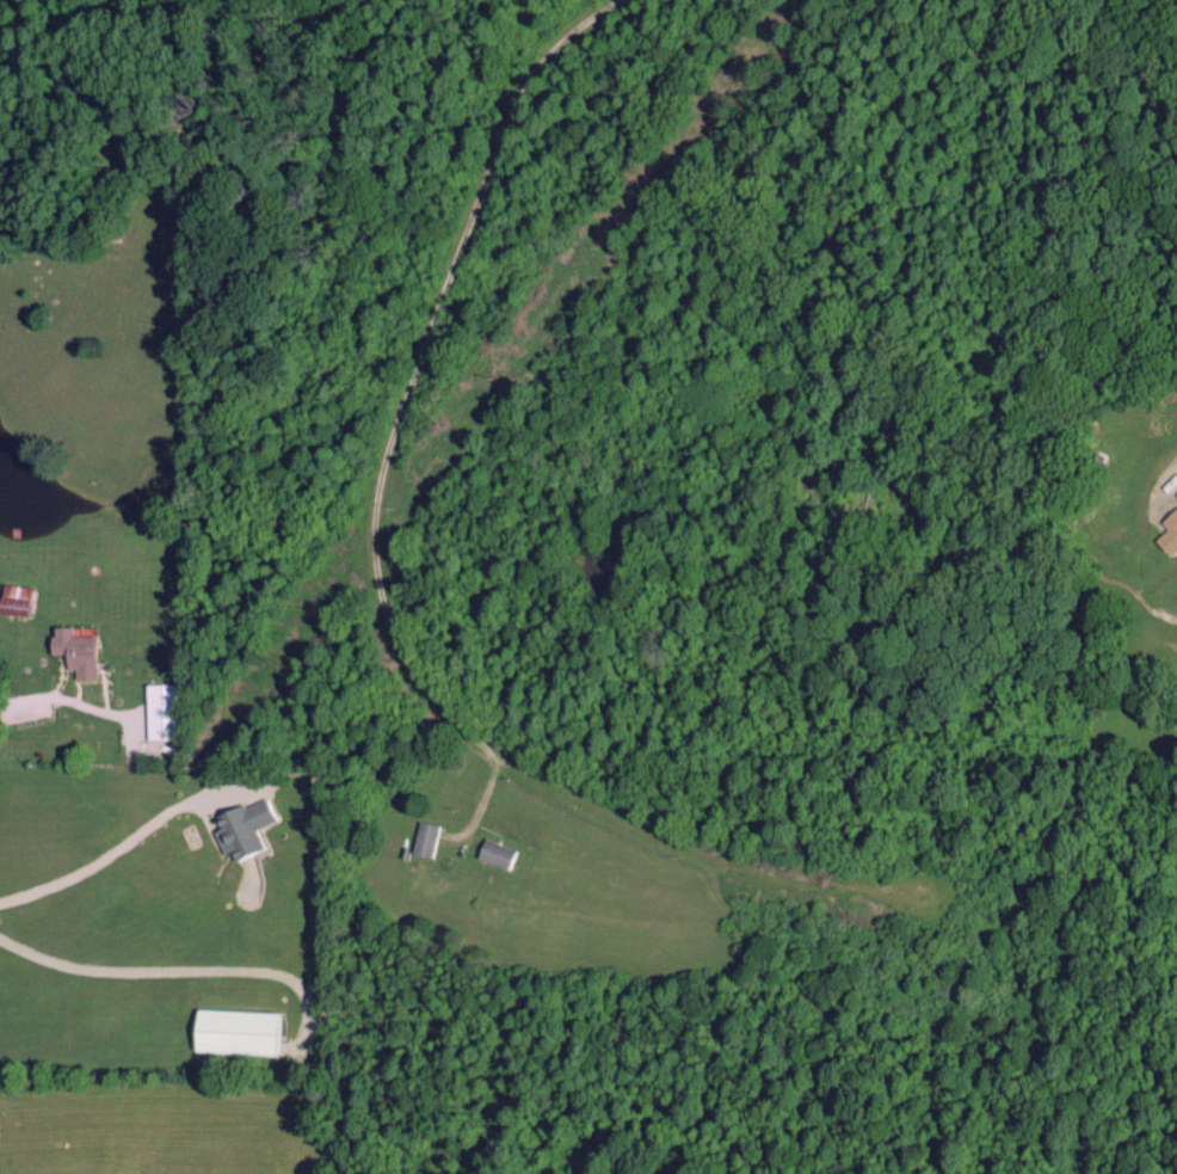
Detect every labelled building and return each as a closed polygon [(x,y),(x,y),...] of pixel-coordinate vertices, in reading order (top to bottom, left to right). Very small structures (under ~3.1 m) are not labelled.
[(1176,504),(1158,522),(1164,528),(1152,539),(1168,556),(1176,548),(1176,505),(1176,504)] [(30,587),(0,582),(0,612),(25,616),(30,587)] [(73,680),(93,680),(93,635),(69,635),(69,626),(48,626),(48,654),(63,654),(63,669),(73,669),(73,680)] [(143,684),(144,739),(172,738),(170,683),(143,684)] [(273,820),(263,797),(241,807),(239,803),(210,815),(216,828),(213,830),(227,861),(261,846),(253,829),(273,820)] [(411,854),(432,857),(436,824),(415,821),(411,854)] [(512,848),(481,838),(474,858),(505,868),(512,848)] [(279,1012),(191,1009),(189,1051),(277,1054),(279,1012)]
